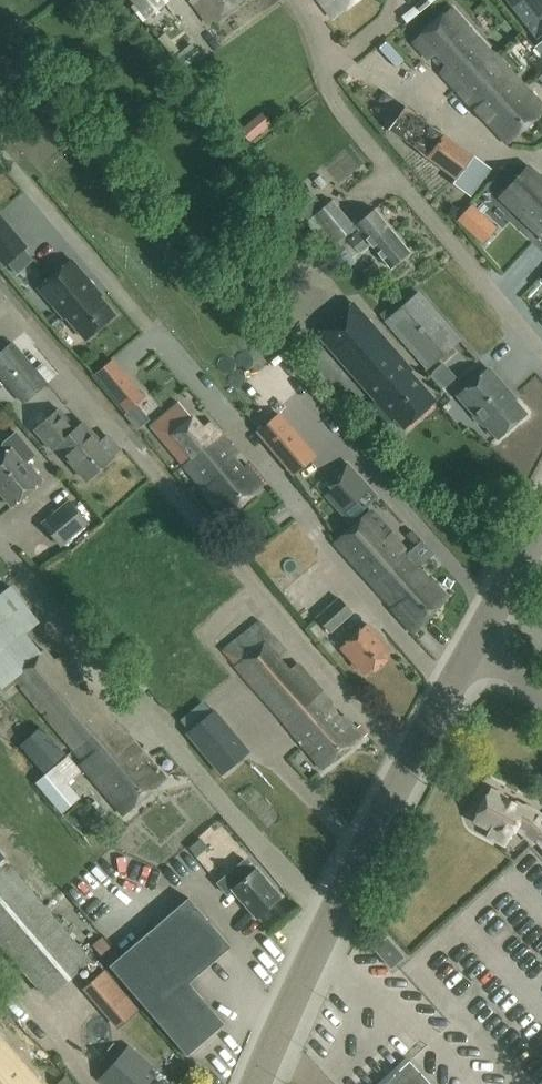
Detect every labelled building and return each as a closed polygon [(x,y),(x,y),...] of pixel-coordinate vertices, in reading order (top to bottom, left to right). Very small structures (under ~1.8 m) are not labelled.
[(143,23),(166,4),(163,0),(125,0),(143,23)] [(209,23),(240,0),(192,0),(209,23)] [(332,17),(355,0),(319,0),(332,17)] [(541,37),(541,0),(505,0),(537,41),(541,37)] [(541,112),(541,103),(496,53),(494,54),(452,8),(413,41),(430,59),(436,53),(446,64),(441,71),(475,108),(476,108),(508,143),(541,112)] [(201,54),(194,46),(176,61),(183,69),(201,54)] [(443,134),(405,106),(389,129),(427,157),(443,134)] [(475,192),(491,169),(443,134),(427,157),(475,192)] [(524,165),(493,196),(541,240),(541,178),(524,165)] [(324,207),(309,189),(292,201),(327,247),(347,269),(357,261),(354,257),(358,252),(359,253),(370,243),(392,269),(411,254),(373,209),(354,225),(332,200),(324,207)] [(469,228),(481,215),(471,206),(459,218),(469,228)] [(0,216),(0,260),(4,265),(27,246),(0,216)] [(75,278),(63,263),(37,284),(63,315),(64,313),(84,337),(113,313),(93,288),(95,286),(83,272),(75,278)] [(462,340),(418,291),(399,307),(394,301),(380,313),(385,320),(384,321),(427,371),(462,340)] [(434,400),(408,370),(410,369),(366,319),(352,302),(318,333),(332,349),(376,399),(379,397),(404,426),(434,400)] [(0,351),(0,377),(24,405),(48,383),(12,341),(0,351)] [(498,438),(526,414),(514,400),(515,399),(489,369),(458,396),(485,426),(486,425),(498,438)] [(112,393),(128,412),(146,396),(130,377),(112,393)] [(202,430),(192,418),(183,407),(155,431),(183,466),(198,484),(224,518),(264,485),(247,465),(244,468),(234,455),(237,453),(211,422),(202,430)] [(76,428),(59,408),(49,416),(35,430),(53,451),(57,447),(87,480),(113,457),(83,422),(76,428)] [(314,456),(279,414),(259,431),(294,473),(314,456)] [(43,480),(27,462),(36,454),(16,430),(3,442),(0,452),(0,488),(2,490),(0,491),(0,493),(11,506),(43,480)] [(353,517),(357,523),(365,516),(360,511),(363,508),(357,500),(370,488),(348,463),(335,475),(341,483),(328,495),(349,520),(353,517)] [(286,489),(294,483),(280,465),(272,472),(286,489)] [(371,468),(362,475),(374,489),(383,482),(371,468)] [(375,490),(383,515),(399,510),(391,485),(375,490)] [(60,546),(88,524),(68,500),(41,523),(60,546)] [(412,635),(446,601),(370,511),(365,516),(357,523),(335,543),(393,607),(390,610),(412,635)] [(42,652),(26,633),(39,621),(10,585),(0,593),(0,646),(2,649),(0,651),(0,686),(1,688),(2,687),(6,692),(16,683),(17,682),(42,652)] [(330,633),(352,613),(339,598),(317,617),(330,633)] [(289,669),(279,658),(287,650),(258,619),(222,649),(260,693),(323,769),(365,735),(358,726),(356,728),(345,715),(342,718),(331,704),(332,703),(297,664),(289,669)] [(366,674),(391,650),(366,623),(341,647),(366,674)] [(17,682),(16,683),(84,761),(81,763),(123,814),(166,778),(91,690),(82,692),(73,681),(77,674),(61,655),(54,657),(46,648),(17,682)] [(220,773),(244,753),(210,712),(186,732),(220,773)] [(44,773),(65,753),(40,726),(19,745),(44,773)] [(151,759),(162,772),(171,764),(160,751),(151,759)] [(81,771),(68,755),(54,766),(35,782),(61,813),(80,797),(67,782),(81,771)] [(489,792),(474,821),(490,830),(487,836),(505,845),(514,828),(520,831),(525,835),(530,840),(533,843),(537,839),(541,845),(541,817),(534,812),(530,809),(524,806),(523,808),(489,792)] [(191,844),(206,871),(235,855),(220,828),(191,844)] [(91,959),(2,857),(0,859),(0,943),(47,998),(91,959)] [(253,870),(244,859),(217,882),(227,894),(233,889),(256,917),(281,896),(257,867),(253,870)] [(187,1055),(223,1023),(187,981),(230,945),(188,897),(110,965),(187,1055)] [(392,965),(403,955),(386,935),(374,945),(392,965)] [(116,1030),(138,1010),(102,972),(81,993),(116,1030)] [(20,1027),(21,1027),(8,1012),(0,1019),(0,1024),(38,1065),(48,1057),(20,1027)] [(0,1037),(0,1083),(40,1083),(0,1037)] [(158,1074),(128,1047),(98,1081),(102,1083),(176,1083),(158,1074)] [(407,1057),(378,1083),(433,1083),(407,1057)] [(65,1076),(55,1083),(72,1083),(65,1076)]
